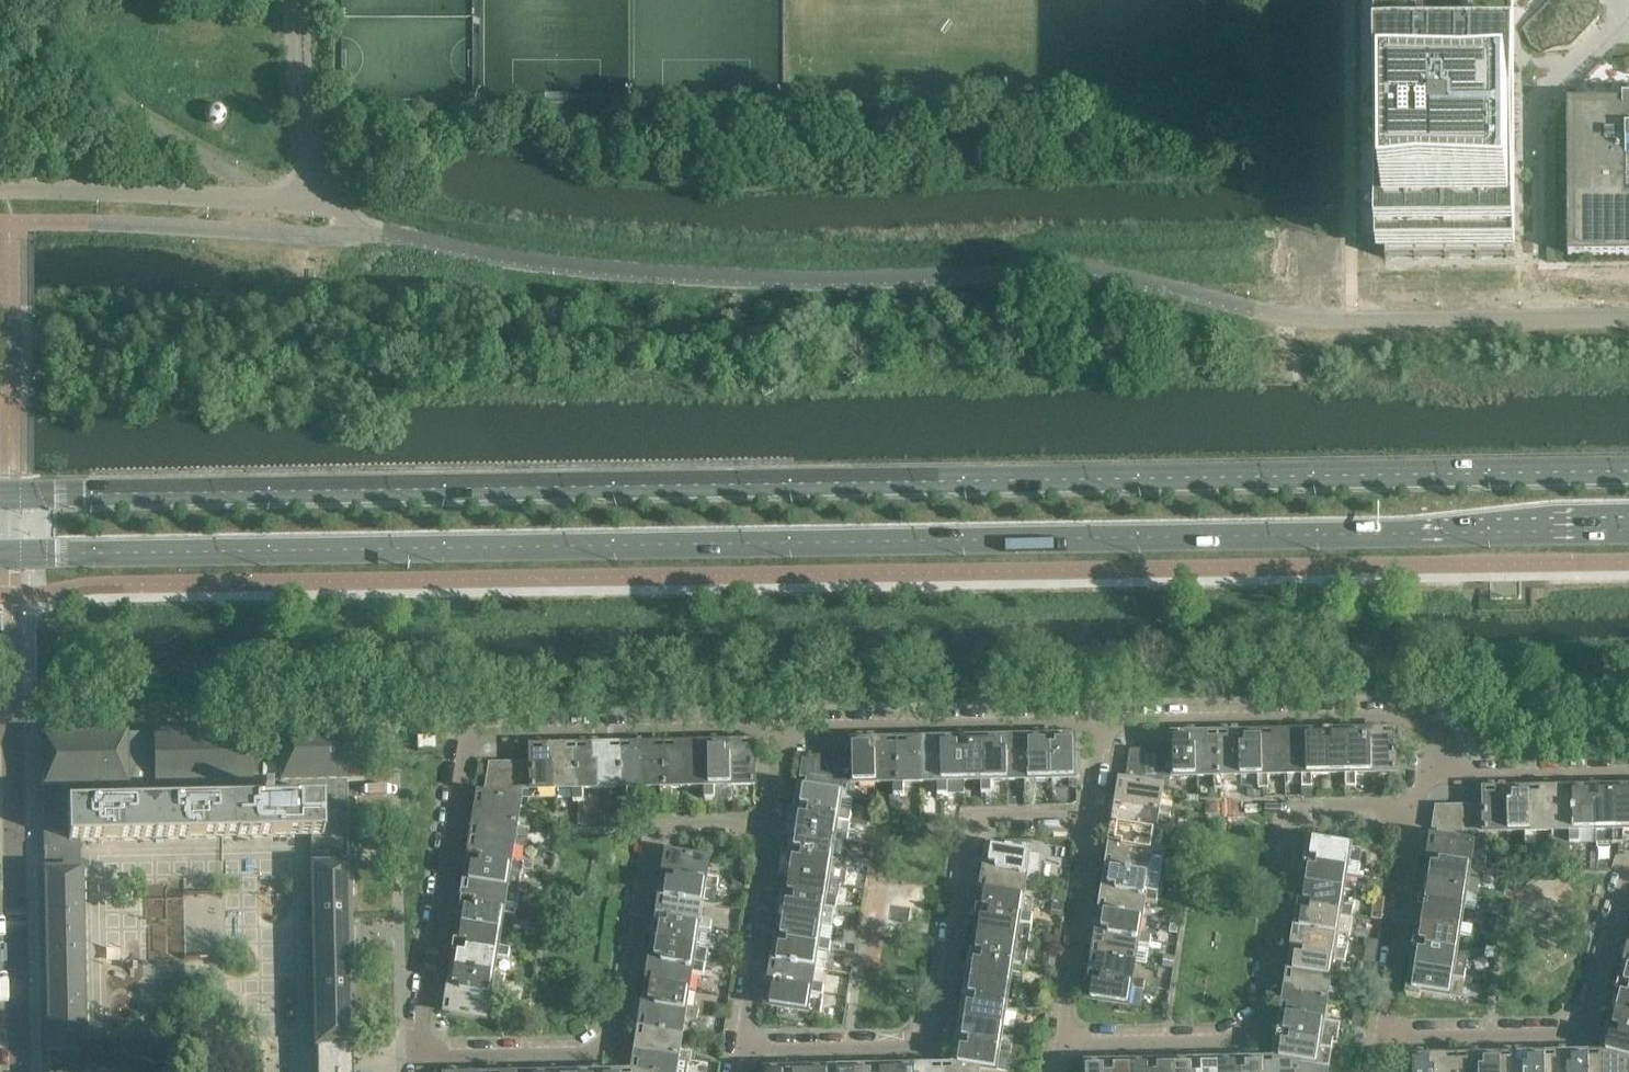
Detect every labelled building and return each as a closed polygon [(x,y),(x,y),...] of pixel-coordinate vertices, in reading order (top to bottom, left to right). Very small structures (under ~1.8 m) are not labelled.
[(1377,258),(1516,258),(1516,80),(1544,52),(1570,50),(1577,46),(1588,35),(1589,33),(1590,30),(1599,20),(1601,9),(1601,4),(1601,0),(1552,0),(1546,7),(1525,29),(1526,30),(1516,39),(1516,0),(1377,0),(1377,258)] [(1623,97),(1623,102),(1568,102),(1568,256),(1628,255),(1628,97),(1623,97)] [(347,816),(347,799),(347,781),(365,781),(364,729),(155,733),(156,785),(251,783),(251,801),(153,803),(154,829),(155,829),(155,840),(322,836),(322,856),(312,856),(312,867),(312,902),(316,1048),(352,1047),(351,981),(353,981),(353,966),(351,966),(349,897),(351,897),(351,883),(349,883),(348,830),(350,830),(349,816),(347,816)] [(1396,774),(1395,737),(1379,737),(1379,731),(1367,731),(1367,737),(1367,745),(1373,745),(1373,774),(1396,774)] [(1352,775),(1351,737),(1335,738),(1335,732),(1323,732),(1323,738),(1323,746),(1329,746),(1329,775),(1346,775),(1352,775)] [(154,829),(153,803),(251,801),(251,783),(156,785),(155,733),(42,736),(45,889),(43,889),(43,903),(45,903),(47,972),(45,972),(45,987),(47,987),(48,1053),(85,1052),(83,970),(83,957),(82,921),(81,871),(81,861),(70,861),(70,841),(81,841),(119,840),(155,840),(155,829),(154,829)] [(1264,776),(1263,739),(1247,739),(1247,733),(1235,734),(1235,740),(1236,748),(1241,748),(1242,777),(1258,776),(1264,776)] [(1308,775),(1307,738),(1291,739),(1291,733),(1279,733),(1279,739),(1279,747),(1285,747),(1286,776),(1302,776),(1308,775)] [(1220,777),(1219,740),(1203,740),(1203,734),(1191,735),(1192,740),(1192,748),(1197,748),(1198,777),(1215,777),(1220,777)] [(1076,780),(1075,743),(1058,743),(1058,737),(1046,737),(1046,743),(1047,751),(1052,751),(1053,780),(1076,780)] [(1373,774),(1373,745),(1367,745),(1367,737),(1351,737),(1352,775),(1346,775),(1346,787),(1357,787),(1356,775),(1373,774)] [(1031,781),(1030,744),(1015,744),(1014,738),(1003,738),(1003,744),(1002,744),(1002,752),(1008,752),(1009,781),(1026,781),(1031,781)] [(1329,775),(1329,746),(1323,746),(1323,738),(1307,738),(1308,775),(1302,776),(1303,788),(1313,788),(1313,775),(1329,775)] [(987,782),(987,745),(971,745),(971,739),(959,739),(959,745),(959,753),(965,753),(965,782),(982,782),(987,782)] [(1286,776),(1285,747),(1279,747),(1279,739),(1263,739),(1264,776),(1258,776),(1259,789),(1269,789),(1269,776),(1286,776)] [(944,783),(943,745),(927,746),(927,740),(915,740),(915,746),(915,754),(921,754),(921,783),(938,783),(944,783)] [(1198,777),(1197,748),(1192,748),(1192,740),(1174,741),(1175,750),(1175,778),(1198,777)] [(1242,777),(1241,748),(1236,748),(1235,740),(1219,740),(1220,777),(1215,777),(1215,790),(1225,790),(1225,777),(1242,777)] [(900,783),(899,746),(883,747),(883,741),(871,741),(871,747),(871,755),(877,754),(878,784),(894,783),(900,783)] [(1053,780),(1052,751),(1047,751),(1046,743),(1030,744),(1031,781),(1026,781),(1026,794),(1036,794),(1036,781),(1053,780)] [(711,787),(710,750),(694,750),(694,744),(682,745),(682,751),(682,759),(688,759),(688,788),(705,787),(711,787)] [(755,786),(754,749),(738,750),(738,744),(726,744),(726,750),(726,758),(732,758),(732,787),(755,786)] [(1009,781),(1008,752),(1002,752),(1002,744),(987,745),(987,782),(982,782),(982,795),(993,794),(992,782),(1009,781)] [(667,788),(666,751),(650,751),(650,745),(638,745),(638,751),(639,759),(644,759),(645,788),(661,788),(667,788)] [(965,782),(965,753),(959,753),(959,745),(943,745),(944,783),(938,783),(938,795),(949,795),(948,782),(965,782)] [(623,789),(622,752),(607,752),(606,746),(595,746),(595,752),(595,760),(600,760),(601,789),(618,789),(623,789)] [(921,783),(921,754),(915,754),(915,746),(899,746),(900,783),(894,783),(894,796),(905,796),(905,783),(921,783)] [(579,790),(579,753),(563,753),(563,747),(551,747),(551,753),(551,761),(557,761),(557,790),(574,790),(579,790)] [(878,784),(877,754),(871,755),(871,747),(854,747),(854,756),(855,784),(878,784)] [(732,787),(732,758),(726,758),(726,750),(710,750),(711,787),(705,787),(705,800),(716,800),(716,787),(732,787)] [(1140,786),(1145,750),(1131,750),(1126,783),(1140,786)] [(1162,776),(1161,750),(1145,750),(1140,786),(1163,789),(1164,778),(1162,776)] [(1175,778),(1175,750),(1161,750),(1162,776),(1164,778),(1175,778)] [(645,788),(644,759),(639,759),(638,751),(622,752),(623,789),(618,789),(618,802),(628,802),(628,789),(645,788)] [(688,788),(688,759),(682,759),(682,751),(666,751),(667,788),(661,788),(662,801),(672,801),(672,788),(688,788)] [(601,789),(600,760),(595,760),(595,752),(579,753),(579,790),(574,790),(574,803),(585,802),(584,790),(601,789)] [(557,790),(557,761),(551,761),(551,753),(534,753),(534,762),(535,791),(557,790)] [(819,792),(825,756),(810,757),(810,761),(804,760),(801,774),(808,775),(805,790),(819,792)] [(841,782),(841,756),(825,756),(819,792),(842,795),(844,784),(841,782)] [(855,784),(854,756),(841,756),(841,782),(844,784),(855,784)] [(521,789),(521,762),(504,763),(499,798),(522,802),(523,791),(521,789)] [(535,791),(534,762),(521,762),(521,789),(523,791),(535,791)] [(499,798),(504,763),(490,763),(485,796),(499,798)] [(1163,789),(1140,786),(1126,783),(1123,800),(1131,802),(1130,807),(1159,812),(1158,817),(1171,819),(1172,808),(1160,806),(1163,789)] [(1619,831),(1618,794),(1602,794),(1602,788),(1590,788),(1590,794),(1590,802),(1596,802),(1596,831),(1613,831),(1619,831)] [(1575,832),(1574,795),(1558,795),(1558,789),(1546,789),(1547,795),(1547,803),(1552,803),(1553,832),(1570,832),(1575,832)] [(842,795),(819,792),(805,790),(803,807),(811,808),(810,813),(839,818),(838,823),(850,825),(852,815),(839,813),(842,795)] [(1531,833),(1530,796),(1515,796),(1514,790),(1502,790),(1503,796),(1503,804),(1509,804),(1509,833),(1525,833),(1531,833)] [(1596,831),(1596,802),(1590,802),(1590,794),(1574,795),(1575,832),(1570,832),(1570,845),(1580,844),(1580,832),(1596,831)] [(1618,794),(1619,831),(1613,831),(1613,844),(1624,844),(1624,831),(1628,831),(1628,794),(1618,794)] [(1553,832),(1552,803),(1547,803),(1547,795),(1530,796),(1531,833),(1525,833),(1526,845),(1536,845),(1536,833),(1553,832)] [(522,802),(499,798),(485,796),(482,813),(490,814),(489,820),(518,824),(517,829),(530,831),(532,821),(519,819),(522,802)] [(1509,833),(1509,804),(1503,804),(1503,796),(1486,796),(1486,805),(1486,834),(1509,833)] [(1156,833),(1158,817),(1159,812),(1130,807),(1131,802),(1123,800),(1117,799),(1115,811),(1121,812),(1119,827),(1156,833)] [(1473,831),(1472,805),(1457,806),(1451,841),(1473,845),(1475,834),(1473,831)] [(1486,834),(1486,805),(1472,805),(1473,831),(1475,834),(1486,834)] [(835,839),(838,823),(839,818),(810,813),(811,808),(803,807),(797,806),(795,817),(801,818),(798,834),(835,839)] [(1451,841),(1457,806),(1436,806),(1432,829),(1438,830),(1437,839),(1451,841)] [(517,829),(518,824),(489,820),(490,814),(482,813),(476,812),(475,824),(480,825),(478,840),(515,846),(517,829)] [(1153,850),(1155,834),(1156,833),(1119,827),(1116,844),(1124,845),(1123,850),(1152,855),(1152,860),(1164,862),(1166,852),(1153,850)] [(833,856),(835,839),(798,834),(796,850),(804,851),(803,857),(832,861),(831,866),(844,868),(845,858),(833,856)] [(1473,845),(1451,841),(1437,839),(1434,855),(1428,854),(1427,866),(1432,867),(1440,868),(1441,862),(1470,867),(1473,845)] [(512,862),(515,846),(478,840),(476,856),(484,857),(483,863),(511,867),(511,873),(523,875),(525,864),(512,862)] [(1149,877),(1152,860),(1152,855),(1123,850),(1124,845),(1116,844),(1110,843),(1109,854),(1115,855),(1112,870),(1149,877)] [(1359,878),(1363,850),(1351,848),(1314,843),(1312,859),(1319,861),(1319,866),(1348,871),(1347,876),(1359,878)] [(828,883),(831,866),(832,861),(803,857),(804,851),(796,850),(790,849),(788,861),(794,862),(792,877),(828,883)] [(1039,884),(1043,857),(1043,856),(994,849),(991,866),(999,867),(998,873),(1027,877),(1026,882),(1039,884)] [(511,873),(511,867),(483,863),(484,857),(476,856),(470,855),(468,867),(474,868),(471,883),(508,889),(511,873)] [(707,878),(710,861),(673,855),(671,872),(679,873),(678,879),(707,884),(706,888),(718,890),(720,880),(707,878)] [(1347,876),(1348,871),(1319,866),(1319,861),(1312,859),(1306,859),(1304,870),(1310,871),(1307,886),(1344,892),(1347,876)] [(1467,883),(1470,867),(1441,862),(1440,868),(1432,867),(1430,883),(1467,888),(1466,894),(1478,896),(1480,885),(1467,883)] [(1026,882),(1027,877),(998,873),(999,867),(991,866),(985,865),(983,876),(989,878),(987,893),(1023,898),(1026,882)] [(1164,879),(1149,877),(1112,870),(1110,887),(1118,888),(1117,894),(1146,898),(1145,903),(1158,905),(1159,896),(1161,897),(1164,879)] [(706,888),(707,884),(678,879),(679,873),(671,872),(665,871),(663,883),(669,884),(666,899),(703,905),(706,888)] [(826,899),(828,883),(792,877),(789,893),(797,895),(796,900),(825,905),(824,910),(837,912),(838,901),(826,899)] [(520,891),(508,889),(471,883),(469,900),(477,901),(476,906),(505,911),(504,916),(517,918),(518,908),(520,891)] [(1463,910),(1466,894),(1467,888),(1430,883),(1427,898),(1422,897),(1420,909),(1426,910),(1434,911),(1434,906),(1463,910)] [(1142,920),(1145,903),(1146,898),(1117,894),(1118,888),(1110,887),(1104,886),(1102,898),(1108,899),(1105,914),(1142,920)] [(1341,909),(1344,892),(1307,886),(1305,903),(1313,904),(1312,909),(1341,914),(1340,919),(1352,921),(1354,911),(1341,909)] [(824,910),(825,905),(796,900),(797,895),(789,893),(783,892),(781,904),(787,905),(785,920),(822,926),(824,910)] [(1021,915),(1023,898),(987,893),(984,909),(992,910),(991,916),(1020,920),(1019,925),(1032,927),(1033,917),(1021,915)] [(504,916),(505,911),(476,906),(477,901),(469,900),(463,899),(461,910),(467,911),(465,927),(501,932),(504,916)] [(701,921),(703,905),(666,899),(664,915),(672,916),(671,922),(700,927),(699,932),(712,933),(713,923),(701,921)] [(1502,915),(1504,903),(1492,901),(1490,914),(1502,915)] [(1340,919),(1341,914),(1312,909),(1313,904),(1305,903),(1299,902),(1297,914),(1303,915),(1301,930),(1337,935),(1340,919)] [(1461,926),(1463,910),(1434,906),(1434,911),(1426,910),(1423,926),(1460,932),(1459,937),(1471,939),(1473,929),(1461,926)] [(1019,925),(1020,920),(991,916),(992,910),(984,909),(978,908),(977,920),(982,921),(980,936),(1017,942),(1019,925)] [(699,932),(700,927),(671,922),(672,916),(664,915),(658,914),(656,926),(662,927),(660,942),(696,948),(699,932)] [(1140,936),(1142,920),(1105,914),(1103,930),(1111,931),(1110,937),(1139,941),(1138,947),(1151,949),(1152,938),(1140,936)] [(819,943),(822,926),(785,920),(782,936),(790,938),(790,943),(818,948),(818,953),(830,955),(832,945),(819,943)] [(1456,954),(1459,937),(1460,932),(1423,926),(1421,942),(1415,941),(1413,952),(1419,953),(1427,954),(1428,949),(1456,954)] [(499,949),(501,932),(465,927),(462,943),(470,944),(469,950),(498,954),(497,959),(510,961),(511,951),(499,949)] [(1138,947),(1139,941),(1110,937),(1111,931),(1103,930),(1097,929),(1095,941),(1101,942),(1099,957),(1135,963),(1138,947)] [(1335,952),(1337,935),(1301,930),(1298,946),(1306,947),(1305,953),(1334,957),(1333,963),(1345,964),(1347,954),(1335,952)] [(818,953),(818,948),(790,943),(790,938),(782,936),(777,936),(775,947),(781,948),(778,964),(815,969),(818,953)] [(1029,944),(1017,942),(980,936),(978,952),(986,954),(985,959),(1014,964),(1013,969),(1025,971),(1029,944)] [(497,959),(498,954),(469,950),(470,944),(462,943),(456,942),(454,954),(460,955),(458,970),(495,976),(497,959)] [(694,965),(696,948),(660,942),(657,959),(665,960),(664,965),(693,970),(692,975),(705,977),(706,967),(694,965)] [(1333,963),(1334,957),(1305,953),(1306,947),(1298,946),(1292,945),(1290,957),(1296,958),(1294,973),(1331,979),(1333,963)] [(1454,970),(1456,954),(1428,949),(1427,954),(1419,953),(1416,969),(1453,975),(1452,980),(1465,982),(1466,972),(1454,970)] [(1013,969),(1014,964),(985,959),(986,954),(978,952),(972,951),(970,963),(975,964),(973,979),(1010,985),(1013,969)] [(1133,980),(1135,964),(1135,963),(1099,957),(1096,974),(1104,975),(1103,980),(1132,985),(1131,990),(1144,992),(1145,982),(1133,980)] [(692,975),(693,970),(664,965),(665,960),(657,959),(651,958),(649,969),(655,970),(653,985),(690,991),(692,975)] [(812,986),(815,969),(778,964),(776,980),(784,981),(783,987),(812,991),(811,996),(822,998),(823,998),(825,988),(812,986)] [(1449,997),(1452,980),(1453,975),(1416,969),(1414,985),(1408,984),(1406,996),(1421,998),(1422,993),(1449,997)] [(492,992),(495,976),(458,970),(455,986),(463,987),(462,993),(491,997),(490,1002),(503,1004),(505,994),(492,992)] [(1129,1007),(1131,990),(1132,985),(1103,980),(1104,975),(1096,974),(1090,973),(1088,984),(1094,985),(1092,1001),(1129,1007)] [(1328,995),(1331,979),(1294,973),(1291,989),(1299,990),(1298,996),(1327,1001),(1326,1006),(1339,1007),(1340,997),(1328,995)] [(822,998),(811,996),(812,991),(783,987),(784,981),(776,980),(770,979),(768,991),(774,992),(771,1008),(819,1015),(822,998)] [(1007,1001),(1010,985),(973,979),(971,995),(979,997),(978,1002),(1007,1007),(1006,1012),(1018,1014),(1020,1003),(1007,1001)] [(1625,985),(1619,983),(1616,995),(1622,996),(1618,1011),(1628,1014),(1628,986),(1625,985)] [(488,1020),(490,1002),(491,997),(462,993),(463,987),(455,986),(449,985),(448,997),(453,998),(451,1014),(488,1020)] [(687,1008),(690,991),(653,985),(650,1002),(658,1003),(657,1009),(686,1013),(686,1018),(698,1020),(699,1010),(687,1008)] [(1326,1006),(1327,1001),(1298,996),(1299,990),(1291,989),(1285,988),(1284,1000),(1289,1001),(1287,1016),(1324,1022),(1326,1006)] [(1003,1028),(1006,1012),(1007,1007),(978,1002),(979,997),(971,995),(965,995),(963,1006),(969,1007),(966,1022),(1003,1028)] [(686,1018),(686,1013),(657,1009),(658,1003),(650,1002),(645,1001),(643,1013),(648,1014),(646,1029),(683,1035),(686,1018)] [(1618,1011),(1613,1027),(1621,1029),(1620,1035),(1628,1037),(1628,1014),(1618,1011)] [(1321,1038),(1324,1022),(1287,1016),(1284,1032),(1292,1034),(1291,1039),(1320,1044),(1320,1049),(1332,1051),(1334,1041),(1321,1038)] [(1001,1045),(1003,1028),(966,1022),(964,1039),(972,1040),(971,1045),(1000,1050),(999,1055),(1011,1057),(1013,1047),(1001,1045)] [(1620,1035),(1621,1029),(1613,1027),(1608,1025),(1605,1037),(1610,1038),(1606,1054),(1628,1059),(1628,1060),(1628,1037),(1620,1035)] [(680,1051),(683,1035),(646,1029),(643,1045),(651,1046),(651,1052),(680,1056),(679,1061),(691,1063),(693,1053),(680,1051)] [(1332,1051),(1320,1049),(1320,1044),(1291,1039),(1292,1034),(1284,1032),(1279,1032),(1277,1043),(1282,1044),(1280,1060),(1300,1063),(1317,1065),(1329,1067),(1332,1051)] [(997,1071),(999,1055),(1000,1050),(971,1045),(972,1040),(964,1039),(958,1038),(956,1049),(962,1051),(960,1066),(980,1069),(997,1071)] [(680,1056),(651,1052),(651,1046),(643,1045),(638,1044),(636,1056),(642,1057),(639,1071),(677,1071),(679,1061),(680,1056)] [(1589,1060),(1574,1060),(1574,1054),(1562,1054),(1562,1060),(1562,1068),(1568,1068),(1568,1071),(1590,1071),(1589,1060)] [(1628,1059),(1606,1054),(1605,1059),(1589,1060),(1590,1071),(1624,1071),(1628,1059)] [(1546,1061),(1530,1061),(1530,1055),(1518,1055),(1518,1061),(1518,1069),(1524,1069),(1524,1071),(1546,1071),(1546,1061)] [(1502,1061),(1486,1062),(1486,1056),(1475,1056),(1475,1062),(1475,1070),(1480,1070),(1480,1071),(1502,1071),(1502,1061)] [(1458,1062),(1443,1063),(1442,1057),(1431,1057),(1431,1063),(1431,1071),(1437,1071),(1458,1071),(1458,1062)] [(1264,1066),(1248,1066),(1248,1060),(1236,1061),(1236,1066),(1236,1071),(1264,1071),(1264,1066)] [(1300,1063),(1280,1060),(1279,1066),(1264,1066),(1264,1071),(1299,1071),(1300,1063)] [(1568,1068),(1562,1068),(1562,1060),(1546,1061),(1546,1071),(1568,1071),(1568,1068)] [(1220,1067),(1204,1067),(1204,1061),(1192,1061),(1192,1067),(1192,1071),(1220,1071),(1220,1067)] [(1524,1069),(1518,1069),(1518,1061),(1502,1061),(1502,1071),(1524,1071),(1524,1069)] [(1176,1068),(1161,1068),(1160,1062),(1148,1062),(1148,1068),(1149,1071),(1176,1071),(1176,1068)] [(1480,1070),(1475,1070),(1475,1062),(1458,1062),(1458,1071),(1480,1071),(1480,1070)] [(1132,1068),(1117,1069),(1117,1063),(1105,1063),(1105,1069),(1105,1071),(1132,1071),(1132,1068)] [(1329,1069),(1329,1067),(1317,1065),(1300,1063),(1299,1071),(1329,1071),(1329,1069)] [(1437,1071),(1431,1071),(1431,1063),(1413,1063),(1414,1071),(1437,1071)]
